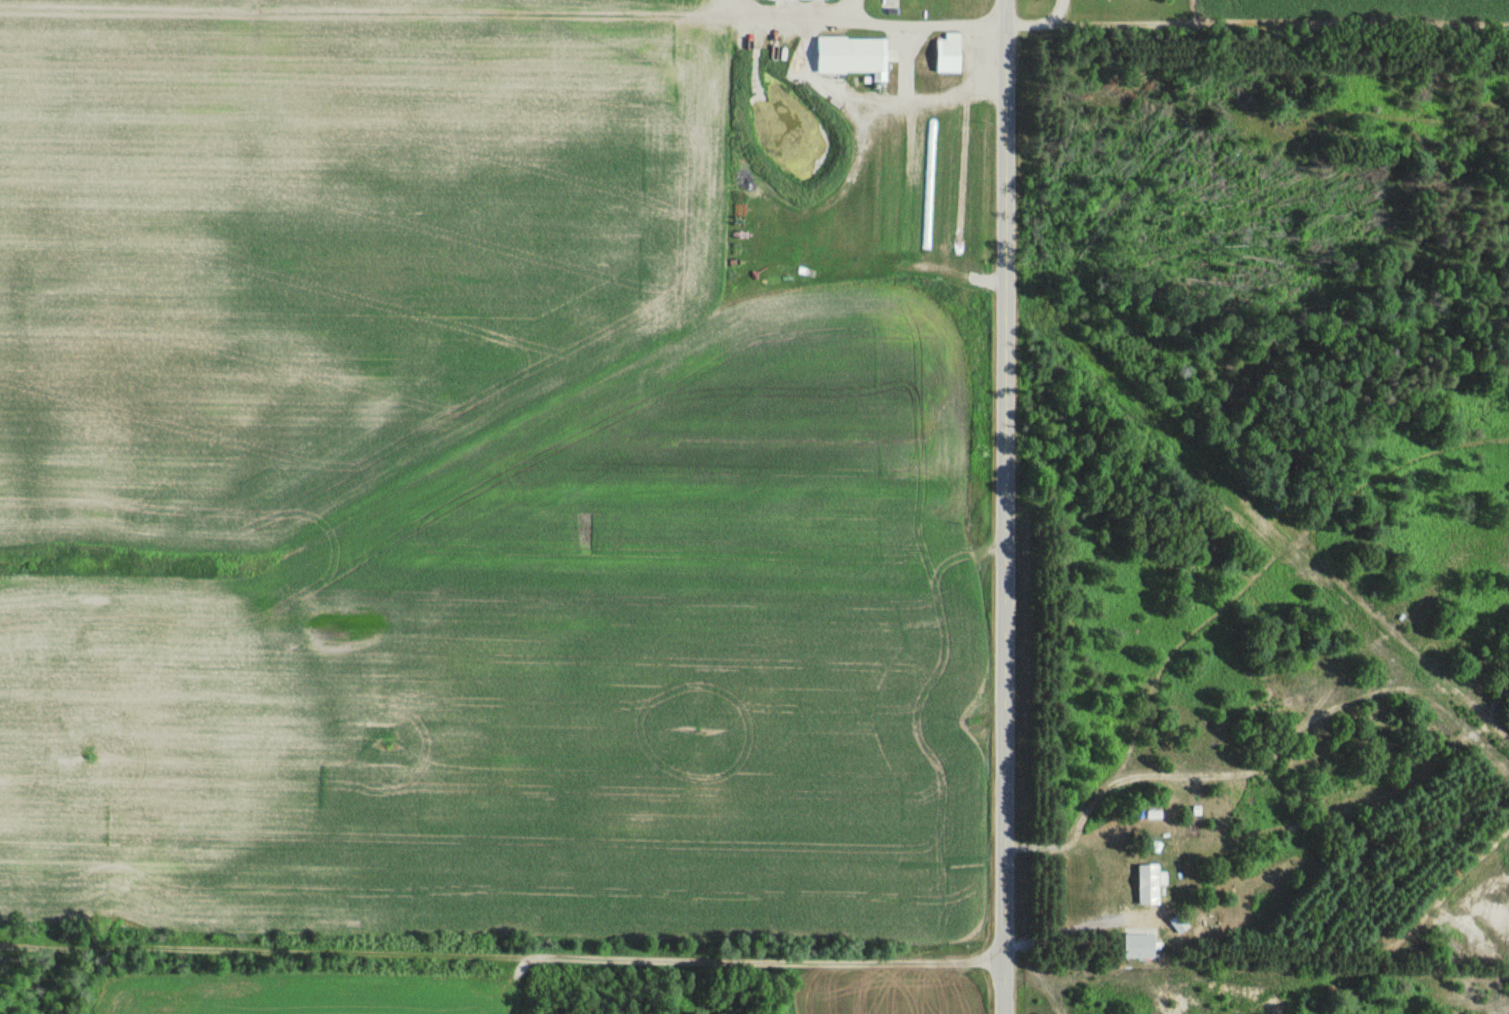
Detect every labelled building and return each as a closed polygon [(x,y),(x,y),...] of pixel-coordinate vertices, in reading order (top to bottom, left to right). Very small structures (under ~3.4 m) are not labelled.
[(959,38),(844,38),(844,72),(959,72),(959,38)] [(1159,903),(1159,866),(1123,866),(1123,903),(1159,903)]
